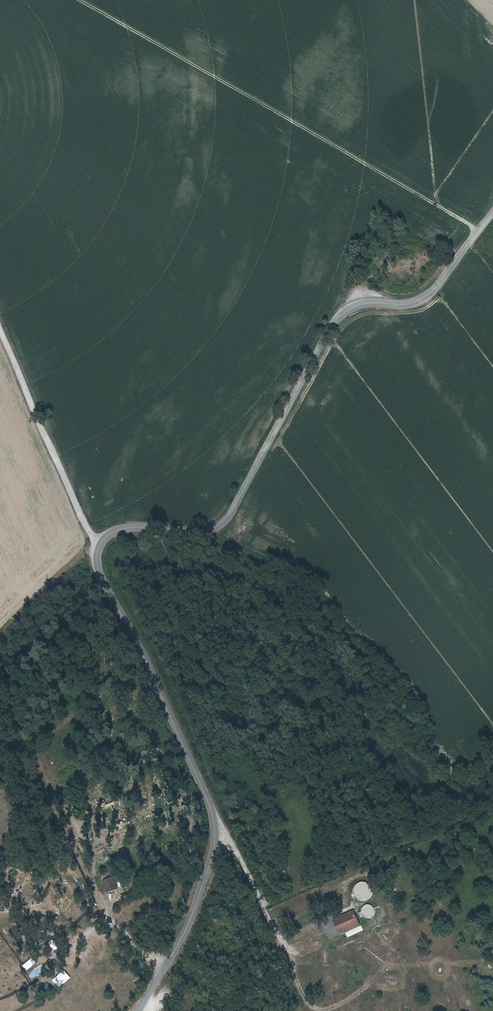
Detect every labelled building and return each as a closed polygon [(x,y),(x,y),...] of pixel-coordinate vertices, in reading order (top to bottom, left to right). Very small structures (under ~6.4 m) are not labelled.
[(113,878),(103,882),(108,895),(118,890),(113,878)] [(364,902),(372,890),(361,882),(353,894),(364,902)] [(339,931),(359,922),(353,908),(333,917),(339,931)] [(361,923),(345,930),(347,933),(362,927),(361,923)] [(60,988),(71,978),(64,971),(53,981),(60,988)]
